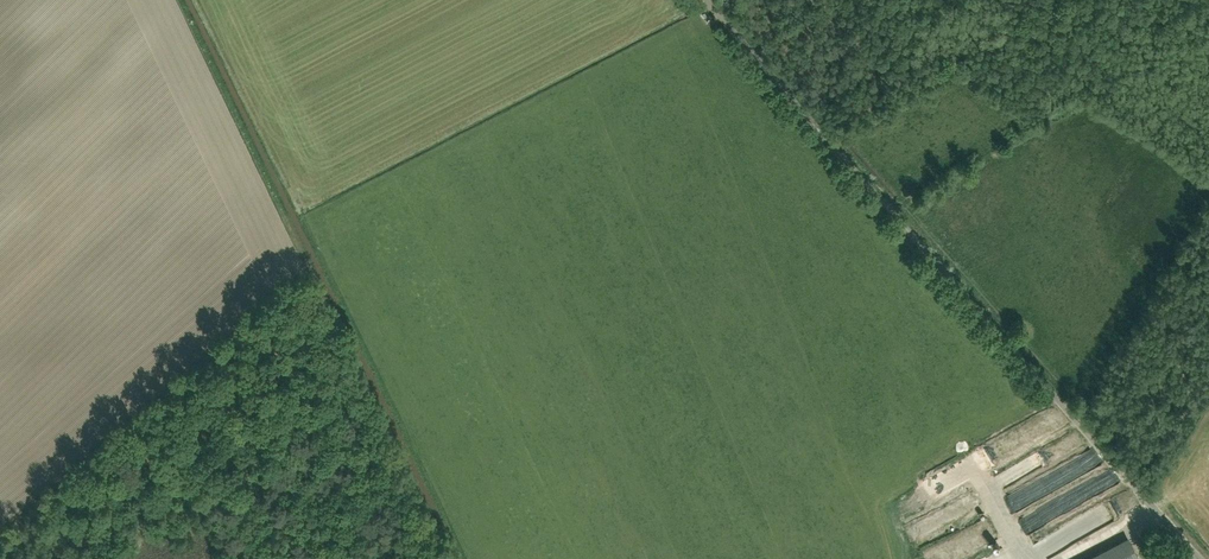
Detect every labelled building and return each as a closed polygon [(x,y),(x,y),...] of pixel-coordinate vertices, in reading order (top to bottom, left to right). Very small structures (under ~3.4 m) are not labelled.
[(1029,473),(1023,463),(1003,475),(1009,485),(1029,473)] [(1131,544),(1102,558),(1139,558),(1131,544)] [(1005,548),(984,558),(1010,558),(1005,548)]
